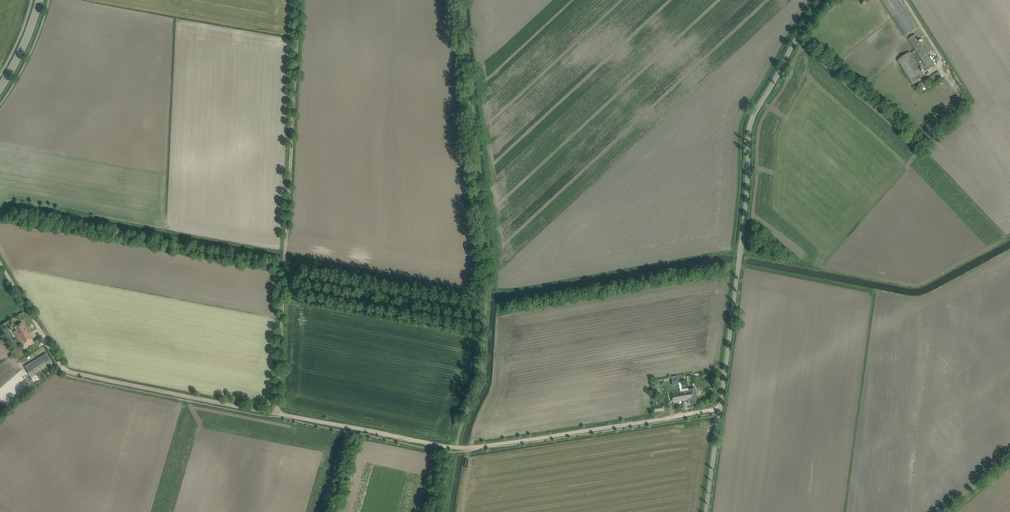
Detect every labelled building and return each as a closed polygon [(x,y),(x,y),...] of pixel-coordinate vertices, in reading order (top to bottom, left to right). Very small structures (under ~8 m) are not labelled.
[(905,36),(918,27),(901,0),(882,0),(905,36)] [(908,39),(928,69),(934,65),(915,35),(908,39)] [(923,72),(912,55),(910,52),(897,60),(910,80),(912,83),(924,76),(922,73),(923,72)] [(914,87),(917,90),(932,80),(934,84),(943,78),(938,71),(914,87)] [(14,327),(16,330),(14,332),(22,345),(25,343),(28,346),(30,345),(34,343),(22,323),(18,326),(14,327)] [(30,368),(34,375),(48,366),(44,359),(30,368)] [(680,391),(680,393),(671,395),(672,401),(677,400),(677,401),(683,400),(683,401),(688,400),(688,403),(691,403),(692,404),(698,403),(695,388),(690,389),(680,391)]
